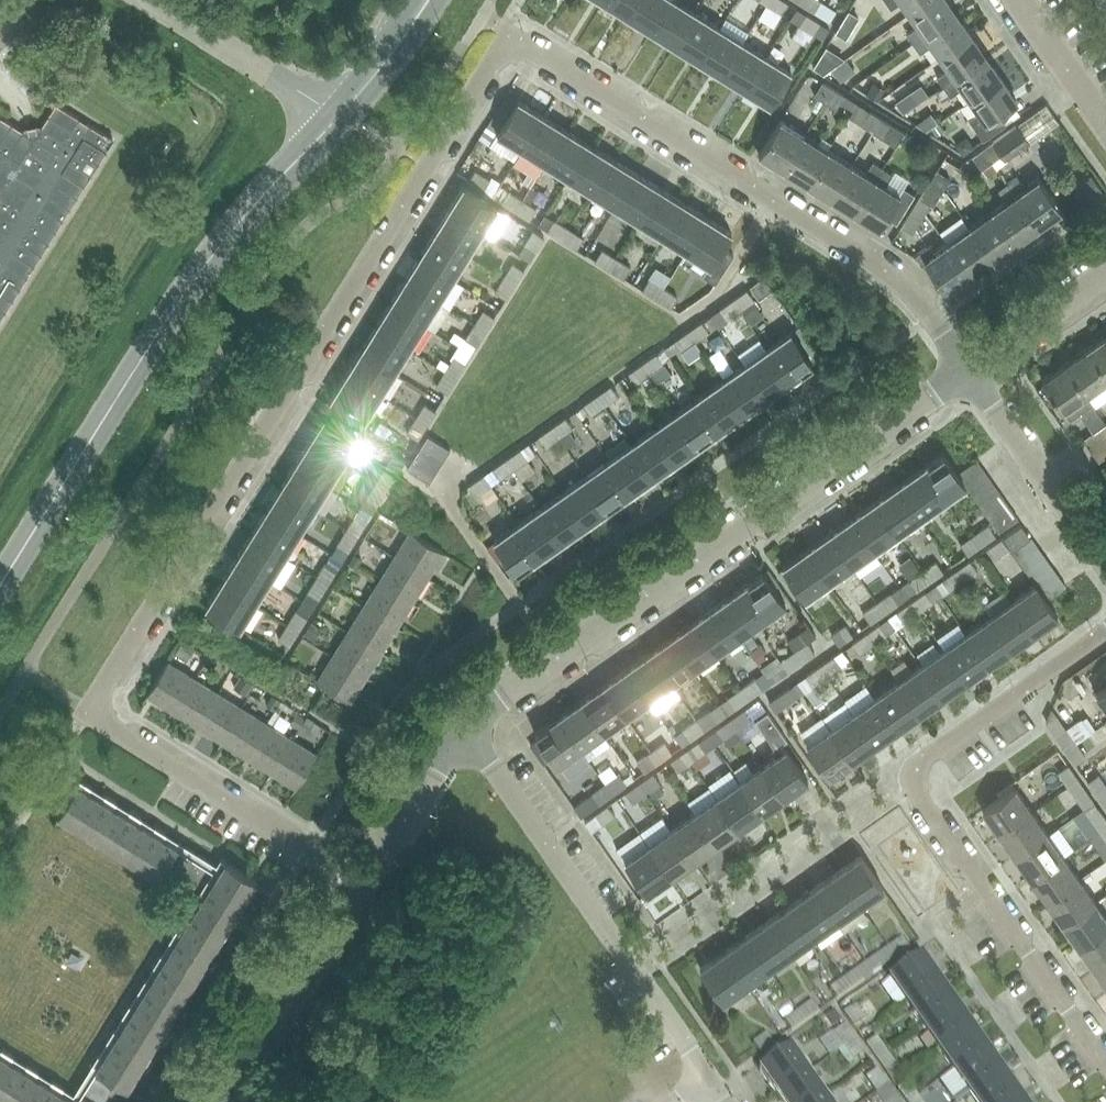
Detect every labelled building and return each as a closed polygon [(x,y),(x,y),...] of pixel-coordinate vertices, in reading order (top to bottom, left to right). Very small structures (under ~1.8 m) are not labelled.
[(637,0),(604,0),(603,1),(627,16),(637,0)] [(669,0),(637,0),(627,16),(651,31),(669,0)] [(695,12),(675,0),(669,0),(651,31),(674,45),(695,12)] [(786,4),(780,0),(767,0),(765,4),(757,16),(772,26),(786,4)] [(812,12),(820,0),(800,0),(798,3),(812,12)] [(928,0),(884,0),(890,9),(901,1),(910,13),(928,0)] [(955,13),(946,0),(928,0),(910,13),(918,25),(906,33),(913,43),(955,13)] [(698,60),(718,27),(695,12),(674,45),(698,60)] [(941,56),(971,34),(955,13),(913,43),(920,53),(932,44),(941,56)] [(812,34),(819,24),(804,14),(797,25),(812,34)] [(844,39),(857,23),(849,16),(836,32),(844,39)] [(722,75),(742,41),(718,27),(698,60),(722,75)] [(944,86),(986,56),(971,34),(941,56),(949,68),(937,76),(944,86)] [(746,89),(766,56),(742,41),(722,75),(746,89)] [(766,56),(746,89),(772,105),(792,72),(766,56)] [(972,99),(1002,77),(986,56),(944,86),(951,96),(963,87),(972,99)] [(984,139),(1006,123),(999,113),(1017,99),(1002,77),(972,99),(980,111),(969,118),(984,139)] [(824,101),(833,88),(821,81),(813,95),(824,101)] [(836,109),(844,95),(833,88),(824,101),(836,109)] [(520,148),(541,115),(517,101),(497,134),(520,148)] [(112,140),(55,104),(34,138),(0,117),(0,319),(112,140)] [(872,131),(880,117),(870,111),(861,124),(872,131)] [(544,163),(565,130),(541,115),(520,148),(544,163)] [(883,138),(891,125),(892,124),(880,117),(872,131),(883,138)] [(782,168),(804,134),(780,119),(759,154),(782,168)] [(1017,125),(994,140),(1007,159),(1030,143),(1017,125)] [(568,178),(588,144),(565,130),(544,163),(568,178)] [(806,183),(828,149),(804,134),(782,168),(806,183)] [(983,148),(993,161),(1003,153),(994,140),(983,148)] [(591,192),(612,159),(588,144),(568,178),(591,192)] [(982,168),(993,161),(983,148),(973,155),(982,168)] [(830,198),(851,164),(828,149),(806,183),(830,198)] [(615,207),(636,173),(612,159),(591,192),(615,207)] [(854,213),(883,167),(872,160),(864,172),(851,164),(830,198),(854,213)] [(525,164),(520,176),(536,183),(541,172),(525,164)] [(883,167),(854,213),(878,228),(885,216),(896,223),(914,194),(903,187),(899,194),(885,185),(892,173),(883,167)] [(930,180),(944,189),(951,178),(937,169),(930,180)] [(468,181),(483,190),(484,191),(491,181),(475,171),(468,181)] [(638,221),(659,188),(636,173),(615,207),(638,221)] [(1017,176),(1008,182),(1016,193),(1040,226),(1063,210),(1039,177),(1025,187),(1017,176)] [(934,205),(944,189),(930,180),(920,197),(930,204),(934,205)] [(1005,201),(993,209),(1017,242),(1040,226),(1016,193),(1008,182),(1006,183),(997,189),(1005,201)] [(481,231),(496,207),(464,186),(449,210),(481,231)] [(662,236),(682,202),(659,188),(638,221),(662,236)] [(515,210),(522,200),(507,191),(501,201),(515,210)] [(913,232),(930,204),(920,197),(902,226),(913,232)] [(530,219),(536,209),(522,200),(515,210),(530,219)] [(686,250),(706,217),(682,202),(662,236),(686,250)] [(994,258),(1017,242),(993,209),(970,225),(994,258)] [(467,254),(481,231),(449,210),(434,234),(467,254)] [(731,232),(706,217),(686,250),(709,264),(703,275),(716,282),(733,253),(722,247),(731,232)] [(562,239),(569,229),(554,220),(548,230),(562,239)] [(971,275),(994,258),(970,225),(947,241),(971,275)] [(562,239),(577,248),(583,238),(569,229),(562,239)] [(524,245),(534,251),(544,236),(533,230),(524,245)] [(452,278),(467,254),(434,234),(419,258),(452,278)] [(947,291),(971,275),(947,241),(935,250),(931,245),(914,256),(924,263),(928,263),(947,291)] [(609,268),(616,258),(601,249),(595,259),(609,268)] [(437,301),(452,278),(419,258),(405,281),(437,301)] [(630,267),(618,259),(616,258),(609,268),(624,277),(630,267)] [(514,284),(523,269),(512,262),(503,277),(514,284)] [(505,298),(514,284),(503,277),(494,291),(505,298)] [(658,298),(664,287),(649,278),(643,289),(658,298)] [(422,325),(437,301),(405,281),(390,305),(422,325)] [(678,296),(664,287),(658,298),(672,306),(678,296)] [(733,298),(740,308),(753,298),(747,289),(733,298)] [(726,318),(740,308),(733,298),(719,309),(726,318)] [(408,348),(422,325),(390,305),(375,328),(408,348)] [(484,331),(491,320),(481,313),(474,324),(484,331)] [(708,330),(702,322),(701,321),(688,330),(695,340),(708,330)] [(476,345),(484,331),(474,324),(465,339),(476,345)] [(789,379),(813,363),(821,357),(799,326),(767,348),(789,379)] [(393,372),(408,348),(375,328),(360,352),(393,372)] [(680,350),(695,340),(688,330),(673,340),(680,350)] [(1087,348),(1105,374),(1105,335),(1087,348)] [(766,395),(789,379),(767,348),(744,364),(766,395)] [(1105,379),(1105,374),(1087,348),(1065,363),(1086,393),(1105,379)] [(378,396),(393,372),(360,352),(346,375),(378,396)] [(656,353),(643,362),(649,372),(663,362),(656,353)] [(455,378),(464,363),(454,357),(445,371),(455,378)] [(643,362),(628,372),(635,382),(649,372),(643,362)] [(1065,363),(1041,380),(1062,410),(1069,420),(1093,403),(1086,393),(1065,363)] [(744,411),(766,395),(744,364),(722,380),(744,411)] [(446,392),(455,378),(445,371),(436,386),(446,392)] [(363,420),(378,396),(346,375),(331,399),(363,420)] [(721,427),(744,411),(722,380),(699,395),(721,427)] [(617,394),(611,386),(611,385),(597,394),(603,404),(617,394)] [(590,414),(603,404),(597,394),(583,404),(590,414)] [(699,443),(721,427),(699,395),(677,411),(699,443)] [(426,425),(435,410),(424,404),(415,419),(426,425)] [(392,408),(382,424),(391,430),(402,414),(392,408)] [(676,459),(699,443),(677,411),(654,427),(676,459)] [(552,426),(558,436),(572,426),(565,416),(552,426)] [(341,463),(357,438),(324,417),(309,442),(341,463)] [(417,439),(426,425),(415,419),(406,433),(417,439)] [(1105,438),(1105,422),(1083,439),(1090,449),(1105,438)] [(544,446),(558,436),(552,426),(538,436),(544,446)] [(653,475),(676,459),(654,427),(631,443),(653,475)] [(419,450),(414,457),(436,471),(440,464),(449,449),(450,449),(428,436),(419,450)] [(1105,455),(1105,438),(1090,449),(1098,460),(1105,455)] [(327,485),(341,463),(309,442),(294,465),(327,485)] [(631,491),(653,475),(631,443),(609,459),(631,491)] [(506,458),(513,468),(527,458),(520,448),(506,458)] [(919,470),(942,502),(965,486),(943,454),(919,470)] [(429,483),(436,471),(414,457),(407,469),(429,483)] [(499,478),(513,468),(506,458),(492,468),(499,478)] [(608,507),(631,491),(609,459),(586,475),(608,507)] [(983,469),(977,461),(976,460),(957,473),(963,483),(983,469)] [(313,509),(327,485),(294,465),(280,489),(313,509)] [(384,469),(375,484),(385,490),(394,475),(384,469)] [(970,493),(989,479),(983,469),(963,483),(970,493)] [(919,518),(942,502),(919,470),(897,486),(919,518)] [(490,484),(484,474),(483,474),(469,484),(476,494),(490,484)] [(585,522),(608,507),(586,475),(563,491),(585,522)] [(977,502),(996,489),(989,479),(970,493),(977,502)] [(375,484),(366,498),(376,504),(385,490),(375,484)] [(896,534),(919,518),(897,486),(874,502),(896,534)] [(298,533),(313,509),(280,489),(265,512),(298,533)] [(984,512),(1003,499),(996,489),(977,502),(984,512)] [(563,538),(585,522),(563,491),(541,507),(563,538)] [(991,522),(1010,508),(1003,499),(984,512),(991,522)] [(874,550),(896,534),(874,502),(851,518),(874,550)] [(540,554),(563,538),(541,507),(518,523),(540,554)] [(998,532),(1017,519),(1010,508),(991,522),(998,532)] [(283,556),(298,533),(265,512),(250,536),(283,556)] [(357,536),(365,522),(355,516),(346,530),(357,536)] [(851,565),(874,550),(851,518),(829,534),(851,565)] [(516,571),(540,554),(518,523),(494,540),(516,571)] [(995,535),(988,525),(961,545),(967,554),(995,535)] [(1003,536),(1004,537),(1012,549),(1028,537),(1019,525),(1003,536)] [(337,545),(331,554),(342,560),(347,552),(357,536),(346,530),(337,545)] [(394,556),(427,577),(443,551),(410,530),(394,556)] [(828,581),(851,565),(829,534),(806,549),(828,581)] [(268,579),(283,556),(250,536),(236,559),(268,579)] [(1018,560),(1037,547),(1030,538),(1012,551),(1018,560)] [(1001,539),(987,548),(994,559),(1008,549),(1001,539)] [(1025,570),(1044,556),(1037,547),(1018,560),(1025,570)] [(804,598),(828,581),(806,549),(782,566),(804,598)] [(318,576),(317,577),(327,583),(335,570),(342,560),(331,554),(325,564),(318,576)] [(411,601),(427,577),(394,556),(379,581),(411,601)] [(1032,580),(1051,566),(1044,556),(1025,570),(1032,580)] [(253,604),(268,579),(236,559),(221,583),(253,604)] [(956,570),(963,581),(977,571),(970,560),(956,570)] [(930,581),(943,571),(936,562),(923,571),(930,581)] [(1039,589),(1058,575),(1051,566),(1032,580),(1039,589)] [(949,590),(963,581),(956,570),(942,580),(949,590)] [(915,591),(930,581),(923,571),(908,582),(915,591)] [(739,589),(762,621),(785,604),(762,572),(739,589)] [(1046,599),(1065,586),(1058,575),(1039,589),(1046,599)] [(318,598),(327,583),(317,577),(308,592),(318,598)] [(396,626),(411,601),(379,581),(363,605),(396,626)] [(238,627),(253,604),(221,583),(206,607),(238,627)] [(1033,633),(1056,617),(1057,616),(1035,584),(1011,601),(1033,633)] [(739,637),(762,621),(739,589),(716,605),(739,637)] [(910,602),(918,612),(932,602),(925,592),(910,602)] [(884,613),(898,603),(891,594),(877,603),(884,613)] [(1011,649),(1033,633),(1011,601),(989,617),(1011,649)] [(904,622),(918,612),(910,602),(897,612),(904,622)] [(870,623),(884,613),(877,603),(863,613),(870,623)] [(380,651),(396,626),(363,605),(348,630),(380,651)] [(716,653),(739,637),(716,605),(694,620),(716,653)] [(297,631),(306,617),(296,611),(287,625),(297,631)] [(988,665),(1011,649),(989,617),(966,633),(988,665)] [(693,669),(716,653),(694,620),(671,637),(693,669)] [(865,634),(872,644),(886,634),(879,624),(865,634)] [(288,646),(297,631),(287,625),(278,639),(288,646)] [(838,645),(852,635),(846,625),(831,636),(838,645)] [(365,675),(380,651),(348,630),(332,655),(365,675)] [(965,681),(988,665),(966,633),(943,649),(965,681)] [(858,654),(872,644),(865,634),(851,643),(858,654)] [(671,684),(693,669),(671,637),(648,652),(671,684)] [(786,656),(793,666),(814,651),(807,641),(786,656)] [(191,669),(196,657),(179,649),(173,661),(191,669)] [(943,697),(965,681),(943,649),(920,665),(943,697)] [(648,700),(671,684),(648,652),(626,668),(648,700)] [(349,700),(365,675),(332,655),(317,680),(349,700)] [(841,666),(834,656),(819,666),(826,676),(841,666)] [(172,710),(192,677),(167,661),(146,695),(172,710)] [(920,713),(943,697),(920,665),(898,681),(920,713)] [(813,685),(826,676),(819,666),(806,675),(813,685)] [(625,716),(648,700),(626,668),(603,684),(625,716)] [(196,725),(217,692),(192,677),(172,710),(196,725)] [(748,698),(762,688),(755,678),(741,688),(748,698)] [(898,728),(920,713),(898,681),(875,697),(898,728)] [(602,733),(625,716),(603,684),(580,701),(602,733)] [(1095,694),(1105,710),(1105,686),(1095,694)] [(733,708),(748,698),(741,688),(726,698),(733,708)] [(788,688),(774,698),(781,708),(795,698),(788,688)] [(221,741),(242,708),(217,692),(196,725),(221,741)] [(875,745),(898,728),(875,697),(852,713),(875,745)] [(580,748),(602,733),(580,701),(557,716),(580,748)] [(246,756),(266,723),(242,708),(221,741),(246,756)] [(750,719),(743,710),(743,709),(729,719),(736,729),(750,719)] [(703,729),(716,720),(709,710),(696,720),(703,729)] [(807,780),(785,749),(781,743),(785,740),(766,711),(754,719),(773,747),(770,749),(775,756),(762,765),(784,797),(807,780)] [(852,760),(875,745),(852,713),(830,729),(852,760)] [(556,765),(580,748),(557,716),(534,733),(556,765)] [(1066,729),(1056,736),(1065,750),(1075,742),(1091,731),(1082,718),(1066,729)] [(722,739),(736,729),(729,719),(715,729),(722,739)] [(688,740),(703,729),(696,720),(681,730),(688,740)] [(271,771),(291,738),(266,723),(246,756),(271,771)] [(829,777),(852,760),(830,729),(807,745),(829,777)] [(291,738),(271,771),(296,787),(317,754),(291,738)] [(705,751),(698,741),(684,750),(691,761),(705,751)] [(657,761),(671,752),(664,742),(650,752),(657,761)] [(1065,750),(1075,765),(1086,757),(1075,742),(1065,750)] [(676,771),(691,761),(684,750),(669,761),(676,771)] [(642,772),(657,761),(650,752),(636,762),(642,772)] [(761,813),(784,797),(762,765),(739,781),(761,813)] [(1068,786),(1077,779),(1068,765),(1058,772),(1068,786)] [(638,782),(645,793),(659,783),(652,773),(638,782)] [(612,793),(625,784),(618,774),(605,783),(612,793)] [(1105,790),(1105,786),(1098,774),(1087,782),(1097,796),(1105,790)] [(83,830),(105,795),(80,779),(78,781),(57,814),(83,830)] [(1077,800),(1087,793),(1077,779),(1068,786),(1077,800)] [(739,829),(761,813),(739,781),(716,797),(739,829)] [(631,803),(645,793),(638,782),(624,793),(631,803)] [(598,803),(612,793),(605,783),(591,793),(598,803)] [(999,832),(1030,810),(1014,786),(982,808),(999,832)] [(1105,808),(1105,790),(1097,796),(1105,808)] [(108,846),(130,810),(105,795),(83,830),(108,846)] [(716,844),(739,829),(716,797),(694,813),(716,844)] [(614,814),(607,805),(593,814),(600,824),(614,814)] [(133,862),(155,826),(130,810),(108,846),(133,862)] [(1015,854),(1046,832),(1030,810),(999,832),(1015,854)] [(1105,827),(1105,820),(1099,810),(1089,817),(1099,831),(1105,827)] [(694,860),(716,844),(694,813),(671,829),(694,860)] [(158,878),(181,842),(155,826),(133,862),(158,878)] [(671,876),(694,860),(671,829),(649,844),(671,876)] [(1031,877),(1062,854),(1046,832),(1015,854),(1031,877)] [(647,893),(671,876),(649,844),(625,861),(647,893)] [(183,851),(170,872),(193,886),(206,866),(207,866),(209,862),(185,846),(182,851),(183,851)] [(1047,900),(1078,878),(1062,854),(1031,877),(1047,900)] [(859,904),(883,888),(860,855),(836,872),(859,904)] [(236,912),(252,886),(254,882),(256,880),(220,857),(200,889),(236,912)] [(836,920),(859,904),(836,872),(813,888),(836,920)] [(1062,922),(1094,900),(1078,878),(1047,900),(1062,922)] [(814,936),(836,920),(813,888),(790,904),(814,936)] [(220,936),(236,912),(200,889),(185,914),(220,936)] [(1105,925),(1105,917),(1094,900),(1062,922),(1078,945),(1105,925)] [(791,952),(814,936),(790,904),(767,920),(791,952)] [(205,961),(220,936),(185,914),(169,939),(205,961)] [(768,968),(791,952),(767,920),(745,936),(768,968)] [(1105,959),(1105,925),(1078,945),(1094,967),(1105,959)] [(745,984),(768,968),(745,936),(722,952),(745,984)] [(896,956),(909,947),(902,937),(889,946),(896,956)] [(189,987),(205,961),(169,939),(153,964),(189,987)] [(881,966),(896,956),(889,946),(874,957),(881,966)] [(722,1000),(745,984),(722,952),(699,968),(722,1000)] [(906,1002),(938,979),(922,956),(889,978),(906,1002)] [(1094,967),(1105,984),(1105,959),(1094,967)] [(173,1011),(189,987),(153,964),(138,989),(173,1011)] [(851,988),(864,979),(857,969),(844,978),(851,988)] [(836,998),(851,988),(844,978),(829,988),(836,998)] [(922,1024),(954,1002),(938,979),(906,1002),(922,1024)] [(158,1036),(173,1011),(138,989),(122,1014),(158,1036)] [(812,1001),(798,1010),(805,1020),(819,1011),(812,1001)] [(938,1047),(970,1024),(954,1002),(922,1024),(938,1047)] [(843,1011),(853,1026),(863,1019),(853,1004),(843,1011)] [(791,1030),(805,1020),(798,1010),(784,1020),(791,1030)] [(142,1062),(158,1036),(122,1014),(106,1039),(142,1062)] [(844,1046),(854,1039),(844,1024),(834,1031),(844,1046)] [(954,1070),(986,1047),(970,1024),(938,1047),(954,1070)] [(759,1053),(774,1042),(767,1033),(752,1043),(759,1053)] [(875,1057),(885,1050),(876,1036),(866,1043),(875,1057)] [(126,1087),(142,1062),(106,1039),(90,1065),(126,1087)] [(854,1059),(864,1052),(854,1039),(844,1046),(854,1059)] [(776,1094),(808,1071),(791,1047),(759,1070),(776,1094)] [(969,1092),(1002,1070),(986,1047),(954,1070),(969,1092)] [(27,1063),(2,1048),(0,1051),(0,1096),(5,1099),(27,1063)] [(875,1057),(885,1071),(895,1064),(885,1050),(875,1057)] [(52,1079),(27,1063),(5,1099),(10,1101),(38,1101),(52,1079)] [(876,1090),(886,1083),(876,1069),(866,1076),(876,1090)] [(1018,1092),(1002,1070),(969,1092),(976,1101),(1004,1101),(1018,1092)] [(824,1094),(808,1071),(776,1094),(781,1101),(812,1101),(824,1094)] [(83,1091),(101,1101),(103,1101),(113,1087),(94,1074),(83,1091)] [(77,1094),(52,1079),(38,1101),(73,1101),(77,1094)] [(917,1095),(907,1081),(897,1088),(907,1101),(908,1101),(917,1095)] [(895,1097),(886,1083),(876,1090),(884,1101),(889,1101),(895,1097)] [(1018,1092),(1004,1101),(1025,1101),(1018,1092)] [(824,1094),(812,1101),(830,1101),(824,1094)]
